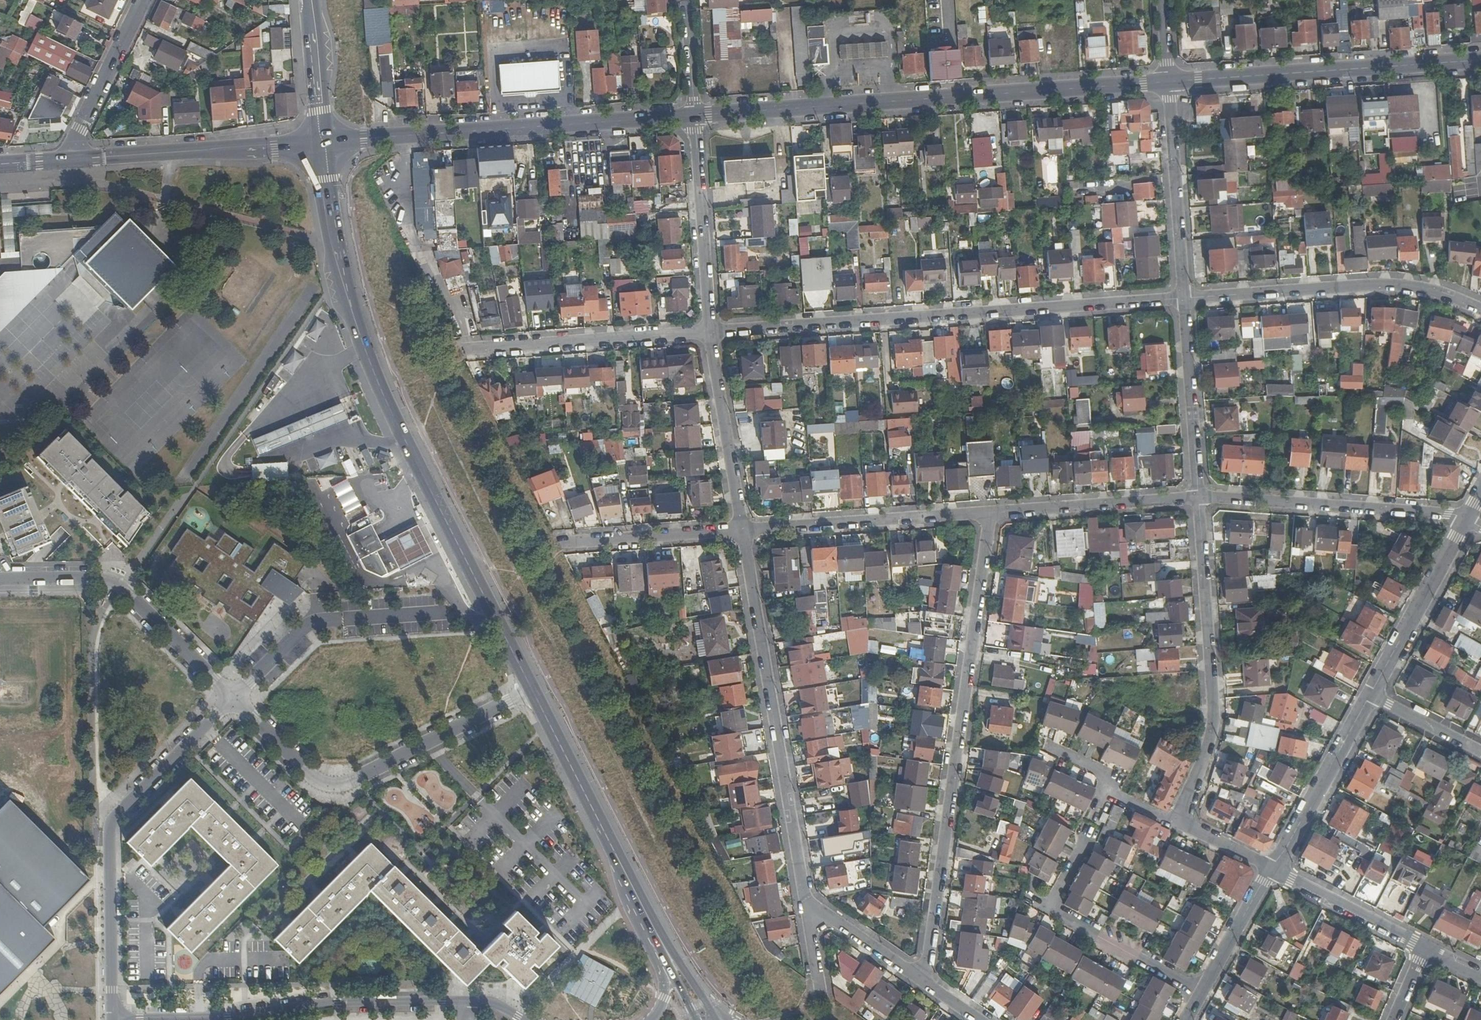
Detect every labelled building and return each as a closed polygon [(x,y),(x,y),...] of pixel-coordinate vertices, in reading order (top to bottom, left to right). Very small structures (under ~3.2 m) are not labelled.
[(18,23),(24,27),(30,15),(36,2),(32,0),(30,0),(18,23)] [(116,0),(91,0),(87,9),(106,19),(116,0)] [(365,9),(377,8),(376,0),(364,0),(365,9)] [(664,0),(646,0),(647,13),(665,12),(664,0)] [(709,9),(712,9),(721,8),(737,7),(736,0),(709,0),(709,9)] [(986,14),(987,27),(994,26),(993,9),(992,0),(985,0),(986,14)] [(1077,32),(1085,32),(1082,0),(1075,0),(1077,32)] [(1221,16),(1233,15),(1232,0),(1220,0),(1220,8),(1221,16)] [(1318,21),(1329,21),(1328,0),(1317,0),(1318,21)] [(1350,52),(1347,0),(1339,0),(1340,18),(1337,18),(1337,25),(1322,26),(1322,44),(1337,43),(1338,53),(1341,53),(1350,52)] [(1408,18),(1407,5),(1407,0),(1377,0),(1377,4),(1378,17),(1379,20),(1408,18)] [(1413,5),(1414,27),(1423,27),(1421,0),(1413,0),(1413,5)] [(1473,6),(1468,6),(1470,40),(1480,39),(1480,0),(1473,0),(1473,6)] [(176,9),(162,2),(151,23),(166,31),(176,9)] [(419,5),(402,6),(403,13),(411,13),(419,12),(419,5)] [(749,6),(737,7),(721,8),(723,36),(740,35),(739,22),(741,22),(740,10),(771,8),(772,19),(772,21),(773,22),(776,21),(775,5),(749,6)] [(1463,27),(1461,5),(1444,7),(1445,28),(1463,27)] [(390,7),(389,7),(389,12),(389,14),(403,13),(402,6),(390,7)] [(798,85),(810,85),(809,66),(809,64),(806,28),(806,26),(805,15),(805,6),(792,7),(793,23),(795,54),(796,79),(798,79),(798,85)] [(976,7),(979,24),(985,23),(983,6),(976,7)] [(260,9),(260,14),(269,19),(269,15),(268,15),(268,8),(260,9)] [(377,12),(377,8),(365,9),(364,9),(366,24),(378,23),(377,12)] [(723,36),(721,8),(712,9),(713,31),(715,60),(742,58),(741,43),(740,35),(723,36)] [(752,21),(772,19),(771,8),(740,10),(741,22),(741,28),(752,27),(752,21)] [(1216,37),(1222,37),(1221,16),(1220,8),(1214,8),(1215,12),(1191,14),(1193,40),(1216,38),(1216,37)] [(72,39),(74,35),(80,23),(52,10),(49,17),(59,23),(55,31),(72,39)] [(204,20),(205,21),(206,17),(196,11),(193,15),(197,17),(204,20)] [(199,30),(204,20),(197,17),(193,15),(187,12),(182,21),(199,30)] [(1009,25),(1017,24),(1016,12),(1009,12),(1009,25)] [(1426,14),(1428,47),(1432,47),(1440,46),(1439,33),(1438,33),(1437,14),(1426,14)] [(37,33),(38,33),(41,26),(39,25),(41,20),(30,15),(24,27),(37,33)] [(1240,16),(1240,26),(1253,25),(1252,15),(1240,16)] [(1352,39),(1380,37),(1379,20),(1378,17),(1375,17),(1367,18),(1367,21),(1351,22),(1352,39)] [(1301,45),(1301,43),(1316,42),(1315,21),(1299,22),(1299,32),(1293,33),(1294,46),(1301,45)] [(77,37),(83,25),(80,23),(74,35),(77,37)] [(824,25),(806,26),(806,28),(809,64),(828,62),(827,45),(824,45),(823,38),(825,37),(824,25)] [(958,50),(959,61),(965,61),(966,66),(984,65),(983,56),(980,56),(979,46),(967,46),(965,25),(957,25),(958,40),(958,50)] [(1234,50),(1255,49),(1253,25),(1240,26),(1237,26),(1238,39),(1234,40),(1234,50)] [(252,94),(274,91),(272,62),(257,64),(258,67),(253,68),(252,47),(261,47),(259,26),(240,38),(243,80),(244,89),(251,88),(252,94)] [(271,42),(271,50),(282,49),(281,28),(270,29),(271,42)] [(596,28),(576,29),(578,57),(598,56),(596,28)] [(1259,36),(1260,46),(1263,46),(1263,48),(1285,46),(1284,28),(1262,29),(1262,36),(1259,36)] [(1390,29),(1391,50),(1398,49),(1410,48),(1408,28),(1390,29)] [(1132,29),(1127,29),(1127,32),(1118,33),(1119,54),(1144,53),(1143,31),(1132,32),(1132,29)] [(1017,32),(1018,41),(1019,41),(1037,40),(1036,30),(1017,32)] [(905,52),(904,31),(897,31),(898,52),(905,52)] [(26,55),(37,60),(47,38),(38,33),(37,33),(31,45),(26,55)] [(159,49),(162,42),(147,34),(144,42),(159,49)] [(619,35),(619,42),(619,43),(619,53),(621,58),(631,57),(630,38),(628,37),(627,35),(619,35)] [(25,57),(26,55),(31,45),(25,42),(21,51),(14,48),(18,38),(12,36),(8,44),(1,42),(0,44),(0,46),(12,51),(13,51),(21,55),(25,57)] [(1106,37),(1086,38),(1086,57),(1106,55),(1106,37)] [(21,51),(25,42),(18,38),(14,48),(21,51)] [(37,60),(85,84),(91,70),(72,60),(76,52),(47,38),(37,60)] [(988,49),(989,65),(996,64),(1013,63),(1012,52),(1011,39),(988,40),(988,49)] [(1038,53),(1037,40),(1019,41),(1021,62),(1038,60),(1038,53)] [(181,61),(185,53),(165,43),(162,42),(159,49),(155,57),(163,61),(177,68),(181,61)] [(191,42),(186,51),(207,61),(216,55),(191,42)] [(616,87),(622,87),(621,58),(619,53),(619,43),(619,42),(614,42),(615,53),(608,53),(610,75),(605,76),(606,92),(616,92),(616,87)] [(868,45),(868,58),(888,57),(887,42),(867,43),(868,45)] [(867,58),(868,58),(868,45),(867,43),(840,45),(841,59),(867,58)] [(0,46),(0,69),(3,70),(8,60),(12,51),(0,46)] [(914,46),(912,46),(912,48),(909,49),(910,55),(903,56),(904,73),(924,71),(923,54),(917,54),(917,48),(914,48),(914,46)] [(937,51),(928,51),(930,81),(949,79),(960,79),(959,61),(958,50),(949,50),(948,46),(937,47),(937,51)] [(640,49),(642,74),(658,73),(667,72),(665,54),(665,47),(640,49)] [(13,51),(12,51),(8,60),(16,64),(21,55),(13,51)] [(207,61),(186,51),(185,53),(181,61),(189,65),(185,74),(186,75),(193,70),(199,66),(201,64),(207,61)] [(222,58),(220,52),(216,55),(207,61),(207,67),(222,58)] [(394,80),(392,54),(379,55),(380,71),(382,71),(383,81),(389,81),(394,80)] [(621,58),(622,87),(639,86),(638,62),(635,62),(634,59),(631,59),(631,57),(621,58)] [(548,61),(543,61),(545,82),(545,91),(560,90),(558,60),(555,61),(548,61)] [(532,62),(513,63),(514,80),(515,93),(522,92),(525,92),(537,91),(545,91),(545,82),(543,61),(532,62)] [(514,80),(513,63),(499,64),(501,94),(515,93),(514,80)] [(594,93),(606,92),(605,76),(604,68),(593,69),(594,93)] [(456,82),(458,101),(478,100),(476,84),(485,84),(484,71),(484,69),(476,69),(476,81),(456,82)] [(137,72),(133,70),(129,78),(132,80),(137,82),(141,74),(137,72)] [(196,75),(193,70),(186,75),(184,76),(187,81),(196,75)] [(451,72),(430,73),(432,97),(453,95),(451,72)] [(26,110),(30,112),(48,76),(43,73),(26,110)] [(150,78),(141,74),(137,82),(146,86),(150,78)] [(62,115),(70,119),(81,97),(72,93),(71,94),(55,86),(58,80),(48,75),(48,76),(30,112),(27,120),(61,116),(62,115)] [(405,88),(395,88),(396,107),(416,105),(415,89),(418,89),(420,88),(419,78),(404,79),(405,88)] [(394,80),(395,88),(405,88),(404,79),(394,80)] [(137,82),(132,80),(129,87),(132,88),(126,101),(138,107),(139,121),(153,120),(153,123),(161,122),(160,107),(159,93),(146,86),(137,82)] [(243,80),(208,83),(211,120),(236,118),(235,99),(245,98),(244,89),(243,80)] [(294,94),(294,84),(285,85),(274,86),(275,94),(276,115),(296,113),(295,94),(294,94)] [(1270,126),(1296,124),(1295,118),(1293,91),(1283,92),(1284,114),(1270,115),(1270,126)] [(167,92),(159,93),(160,107),(168,106),(167,92)] [(1203,97),(1199,98),(1194,103),(1196,125),(1209,124),(1208,110),(1214,110),(1214,113),(1217,113),(1216,96),(1203,97)] [(1355,98),(1325,100),(1327,129),(1349,127),(1350,140),(1358,139),(1355,98)] [(1387,131),(1417,129),(1415,98),(1385,100),(1386,120),(1387,131)] [(9,108),(11,102),(0,99),(0,105),(9,108)] [(193,99),(187,99),(187,104),(174,104),(175,123),(185,123),(186,124),(188,124),(188,122),(198,122),(197,103),(193,103),(193,99)] [(1385,100),(1385,99),(1361,101),(1363,122),(1386,120),(1385,100)] [(1147,105),(1141,100),(1126,101),(1126,103),(1119,103),(1121,132),(1110,133),(1112,154),(1150,151),(1150,148),(1152,148),(1152,141),(1149,141),(1147,105)] [(1470,100),(1472,120),(1480,120),(1480,100),(1470,100)] [(1322,131),(1321,111),(1300,113),(1301,133),(1322,131)] [(1001,124),(1000,113),(993,114),(993,126),(1001,125),(1001,124)] [(1114,130),(1115,116),(1106,115),(1105,129),(1114,130)] [(1061,130),(1060,118),(1036,120),(1037,139),(1048,138),(1061,137),(1061,130)] [(1062,130),(1061,130),(1061,137),(1062,139),(1081,137),(1082,145),(1092,144),(1091,118),(1061,121),(1062,130)] [(1217,122),(1219,141),(1223,141),(1245,139),(1267,138),(1267,133),(1265,118),(1217,122)] [(9,139),(13,121),(0,119),(0,137),(9,139)] [(1007,122),(1008,124),(1009,141),(1009,148),(1019,148),(1019,140),(1021,140),(1024,140),(1023,121),(1007,122)] [(848,123),(831,124),(832,152),(853,150),(852,145),(852,144),(849,144),(848,123)] [(1001,124),(1001,125),(1002,141),(1009,141),(1008,124),(1001,124)] [(1456,180),(1476,177),(1473,145),(1473,136),(1472,126),(1465,127),(1468,174),(1461,174),(1459,137),(1450,138),(1454,180),(1456,180)] [(913,153),(911,129),(896,130),(896,132),(881,133),(883,155),(913,153)] [(658,156),(660,183),(681,181),(679,142),(673,136),(658,137),(660,156),(658,156)] [(853,150),(853,160),(854,170),(874,168),(873,141),(868,141),(867,136),(858,137),(858,144),(852,145),(853,150)] [(989,136),(971,137),(972,139),(972,152),(990,151),(989,136)] [(1061,137),(1048,138),(1049,149),(1062,148),(1062,139),(1061,137)] [(972,152),(972,139),(963,140),(963,153),(972,153),(972,152)] [(1222,174),(1232,173),(1247,172),(1245,139),(1223,141),(1224,166),(1222,166),(1222,174)] [(1371,140),(1363,141),(1364,153),(1373,152),(1371,140)] [(515,174),(513,144),(499,145),(478,147),(479,165),(480,177),(515,174)] [(943,164),(942,146),(923,147),(923,151),(919,152),(920,161),(924,161),(924,165),(943,164)] [(631,162),(630,150),(610,151),(612,184),(613,184),(613,193),(622,192),(622,183),(632,182),(631,162)] [(1402,152),(1403,163),(1416,163),(1416,151),(1402,152)] [(1389,154),(1390,173),(1396,173),(1403,172),(1403,163),(1402,152),(1389,154)] [(812,155),(793,156),(794,176),(796,200),(826,199),(824,178),(822,153),(812,153),(812,155)] [(1389,173),(1390,173),(1389,154),(1378,154),(1379,174),(1389,173)] [(773,158),(752,159),(753,189),(764,188),(764,181),(775,180),(773,158)] [(753,189),(752,159),(723,161),(725,184),(746,182),(746,190),(753,189)] [(471,166),(470,160),(455,162),(456,177),(454,177),(455,187),(480,185),(480,177),(479,165),(471,166)] [(631,162),(632,182),(632,186),(653,185),(652,161),(631,162)] [(1361,187),(1390,185),(1389,173),(1379,174),(1364,175),(1364,171),(1363,162),(1359,162),(1360,170),(1361,187)] [(1425,182),(1450,180),(1449,166),(1424,168),(1425,182)] [(454,177),(454,167),(446,168),(446,170),(434,171),(435,188),(438,231),(458,229),(455,187),(454,177)] [(1196,167),(1196,175),(1208,175),(1212,174),(1211,167),(1196,167)] [(569,194),(567,169),(559,170),(561,195),(569,194)] [(561,195),(559,170),(549,170),(553,224),(554,224),(555,242),(564,242),(563,230),(561,195)] [(1064,181),(1075,180),(1075,171),(1064,172),(1064,181)] [(1210,200),(1210,206),(1239,205),(1253,204),(1252,190),(1237,191),(1237,194),(1224,195),(1223,181),(1233,180),(1232,173),(1222,174),(1216,174),(1216,181),(1197,182),(1198,200),(1210,200)] [(997,206),(1007,205),(1004,174),(1000,174),(998,176),(999,188),(979,189),(980,209),(997,208),(997,206)] [(796,200),(794,176),(787,176),(788,190),(782,190),(783,203),(796,202),(796,200)] [(848,176),(824,178),(826,199),(826,203),(850,201),(848,176)] [(1078,187),(1077,180),(1075,180),(1064,181),(1065,188),(1078,187)] [(1421,193),(1450,193),(1451,180),(1450,180),(1425,182),(1421,182),(1421,193)] [(1134,201),(1143,201),(1143,198),(1153,198),(1152,182),(1133,184),(1133,193),(1132,193),(1132,201),(1134,201)] [(539,195),(538,183),(530,183),(530,196),(539,195)] [(972,185),(954,186),(955,202),(973,201),(972,185)] [(1391,186),(1362,188),(1363,198),(1391,197),(1391,186)] [(1302,201),(1301,191),(1296,191),(1296,194),(1272,196),(1273,203),(1285,202),(1286,206),(1295,206),(1294,201),(1297,201),(1302,201)] [(597,207),(603,206),(602,194),(579,196),(580,208),(597,207)] [(490,209),(482,210),(483,224),(491,223),(491,227),(511,225),(509,195),(489,197),(490,209)] [(1097,196),(1084,196),(1085,204),(1098,203),(1097,196)] [(768,197),(754,198),(754,205),(768,204),(768,197)] [(622,215),(629,214),(629,213),(634,213),(633,198),(628,198),(629,209),(622,210),(622,215)] [(754,205),(754,198),(741,199),(741,206),(750,206),(754,205)] [(1066,206),(1066,198),(1055,199),(1055,207),(1066,206)] [(13,253),(10,219),(9,208),(8,200),(0,201),(0,224),(2,254),(13,253)] [(534,200),(516,201),(517,218),(535,217),(534,200)] [(1137,226),(1134,201),(1132,201),(1116,203),(1118,228),(1137,226)] [(768,204),(754,205),(750,206),(752,238),(773,237),(771,204),(768,204)] [(9,208),(10,219),(49,216),(48,205),(9,208)] [(974,212),(976,212),(976,205),(946,207),(947,214),(968,213),(970,213),(974,212)] [(1239,205),(1210,206),(1211,216),(1212,218),(1213,218),(1214,232),(1241,231),(1239,205)] [(607,216),(607,206),(603,206),(597,207),(597,209),(580,210),(581,240),(599,239),(609,238),(607,216)] [(890,210),(887,210),(887,218),(898,218),(897,206),(890,206),(890,210)] [(904,212),(904,217),(910,217),(917,217),(917,208),(913,208),(913,211),(904,212)] [(992,221),(992,211),(976,212),(974,212),(975,222),(992,221)] [(1303,218),(1305,239),(1305,245),(1329,243),(1327,214),(1303,215),(1303,218)] [(13,253),(2,254),(0,254),(0,275),(16,273),(29,285),(21,293),(39,291),(73,258),(125,308),(167,267),(115,215),(103,226),(16,233),(18,253),(13,253)] [(1442,219),(1422,218),(1422,222),(1422,240),(1442,240),(1442,219)] [(680,219),(658,220),(660,245),(682,243),(680,219)] [(858,225),(857,221),(827,222),(828,231),(849,230),(850,249),(859,248),(858,233),(858,225)] [(888,223),(858,225),(858,233),(870,232),(878,232),(888,231),(888,223)] [(1346,270),(1367,268),(1367,261),(1365,240),(1364,227),(1354,228),(1356,260),(1345,261),(1346,270)] [(1116,231),(1116,228),(1111,228),(1111,242),(1112,245),(1121,244),(1119,231),(1116,231)] [(438,231),(439,250),(460,249),(458,229),(438,231)] [(1155,256),(1158,256),(1156,237),(1155,237),(1155,232),(1135,234),(1135,238),(1133,238),(1133,240),(1133,244),(1134,258),(1155,256)] [(1236,243),(1275,241),(1274,235),(1235,238),(1236,243)] [(1397,258),(1395,239),(1395,237),(1365,240),(1367,261),(1397,258)] [(1397,258),(1397,260),(1416,259),(1414,237),(1395,239),(1397,258)] [(610,260),(609,249),(609,238),(599,239),(601,266),(611,265),(610,260)] [(760,238),(746,239),(746,247),(761,246),(760,238)] [(1335,239),(1336,251),(1343,251),(1342,238),(1335,239)] [(1103,267),(1113,266),(1113,259),(1112,245),(1111,242),(1098,243),(1099,258),(1082,259),(1084,282),(1103,281),(1103,267)] [(1473,256),(1474,251),(1475,244),(1464,242),(1463,245),(1448,243),(1448,261),(1458,262),(1463,263),(1463,264),(1472,265),(1473,256)] [(1121,244),(1112,245),(1113,259),(1122,258),(1121,244)] [(519,245),(489,247),(493,266),(503,264),(502,262),(510,260),(510,259),(521,259),(519,245)] [(736,272),(741,271),(759,270),(758,261),(747,262),(746,254),(738,254),(737,245),(724,245),(726,270),(735,269),(736,272)] [(1261,249),(1240,250),(1238,263),(1251,262),(1252,268),(1274,267),(1273,254),(1265,254),(1265,251),(1261,252),(1261,249)] [(683,250),(661,252),(663,271),(685,269),(683,250)] [(1234,250),(1208,252),(1210,272),(1235,270),(1234,250)] [(1069,253),(1069,251),(1062,252),(1054,252),(1046,253),(1048,277),(1057,277),(1071,276),(1069,253)] [(1474,251),(1473,256),(1472,265),(1471,275),(1480,277),(1480,253),(1474,251)] [(461,253),(468,282),(472,281),(469,264),(470,264),(467,252),(461,253)] [(1278,252),(1279,266),(1283,265),(1283,274),(1302,273),(1301,259),(1293,260),(1293,255),(1286,255),(1285,252),(1278,252)] [(997,281),(1014,280),(1013,258),(995,259),(995,253),(977,254),(978,261),(979,278),(996,277),(997,281)] [(1156,277),(1155,256),(1134,258),(1135,279),(1156,277)] [(463,273),(459,260),(450,263),(448,257),(439,260),(445,279),(463,273)] [(610,260),(611,265),(611,275),(621,275),(620,259),(610,260)] [(830,259),(800,260),(800,267),(801,280),(802,287),(812,286),(812,289),(832,287),(831,276),(830,259)] [(920,261),(921,271),(922,284),(931,284),(931,282),(944,282),(943,260),(920,261)] [(958,284),(974,283),(973,261),(957,263),(958,284)] [(864,265),(861,265),(861,278),(864,277),(865,290),(885,289),(884,273),(874,274),(869,274),(869,269),(864,269),(864,265)] [(1018,287),(1028,286),(1037,286),(1036,266),(1016,267),(1018,287)] [(801,280),(800,267),(793,268),(794,280),(801,280)] [(720,273),(721,279),(741,278),(741,271),(736,272),(720,273)] [(906,290),(922,289),(922,284),(921,271),(905,272),(906,290)] [(39,291),(21,293),(29,285),(16,273),(0,275),(0,330),(39,291)] [(855,274),(831,276),(832,287),(833,300),(856,299),(855,274)] [(688,297),(686,276),(656,278),(656,283),(673,282),(674,298),(666,299),(667,311),(686,310),(685,298),(688,297)] [(551,280),(524,283),(527,311),(554,309),(551,280)] [(473,305),(477,319),(478,325),(483,324),(483,328),(501,325),(497,300),(481,303),(478,286),(477,286),(475,281),(472,281),(468,282),(473,305)] [(791,286),(790,283),(772,284),(774,304),(798,302),(797,289),(789,289),(789,286),(791,286)] [(496,285),(504,324),(523,321),(521,312),(519,302),(507,304),(506,300),(504,289),(502,289),(501,285),(496,285)] [(756,285),(738,286),(739,296),(736,296),(728,297),(729,307),(757,305),(757,296),(753,296),(752,293),(756,293),(756,285)] [(584,316),(582,289),(582,286),(568,287),(568,298),(561,298),(562,317),(584,316)] [(584,316),(584,320),(607,319),(606,300),(597,300),(596,288),(582,289),(584,316)] [(647,292),(620,294),(622,315),(649,313),(647,292)] [(1372,320),(1372,326),(1385,327),(1385,320),(1392,320),(1392,309),(1371,308),(1371,320),(1372,320)] [(1358,310),(1339,309),(1339,331),(1358,331),(1358,310)] [(1417,313),(1395,310),(1387,366),(1397,368),(1403,345),(1406,327),(1414,328),(1417,313)] [(1338,336),(1337,313),(1335,313),(1335,311),(1329,311),(1329,313),(1316,314),(1317,324),(1329,323),(1330,337),(1338,336)] [(1306,315),(1288,316),(1289,334),(1307,333),(1306,315)] [(1280,317),(1260,318),(1261,337),(1261,338),(1273,337),(1281,336),(1280,317)] [(1453,324),(1453,322),(1434,317),(1432,325),(1428,325),(1426,336),(1449,341),(1453,324)] [(1233,328),(1233,318),(1207,320),(1209,340),(1234,339),(1233,328)] [(1260,318),(1241,320),(1241,328),(1253,327),(1254,336),(1254,338),(1261,337),(1260,318)] [(504,324),(505,329),(519,327),(524,326),(523,321),(504,324)] [(1466,330),(1453,324),(1449,341),(1447,350),(1456,353),(1466,330)] [(1064,364),(1063,344),(1062,344),(1061,326),(1039,329),(1041,350),(1049,349),(1049,345),(1053,345),(1054,364),(1064,364)] [(959,352),(957,327),(951,327),(952,338),(934,339),(936,363),(939,362),(939,358),(951,357),(953,375),(960,374),(959,356),(959,352)] [(1126,327),(1107,329),(1109,349),(1115,348),(1116,351),(1118,351),(1118,352),(1128,351),(1126,327)] [(1242,337),(1254,336),(1253,327),(1241,328),(1242,337)] [(1088,328),(1069,329),(1071,353),(1089,351),(1088,328)] [(1009,331),(988,332),(989,352),(1011,351),(1009,331)] [(1039,356),(1037,331),(1019,332),(1019,334),(1010,335),(1012,354),(1021,353),(1021,357),(1039,356)] [(1373,335),(1365,335),(1364,348),(1372,348),(1373,335)] [(1478,336),(1473,349),(1467,361),(1480,369),(1480,337),(1478,336)] [(935,374),(933,341),(908,343),(908,344),(898,345),(899,353),(895,353),(896,366),(907,365),(921,364),(928,363),(929,374),(935,374)] [(829,348),(828,345),(823,345),(802,346),(803,366),(806,365),(806,369),(817,368),(817,364),(830,363),(829,348)] [(875,345),(853,346),(855,368),(876,367),(875,345)] [(1164,345),(1145,347),(1147,371),(1153,370),(1153,367),(1166,366),(1164,345)] [(855,368),(853,346),(829,348),(830,363),(830,373),(855,371),(855,368)] [(1467,361),(1473,349),(1466,346),(1460,359),(1467,361)] [(799,347),(781,348),(782,365),(788,364),(789,377),(801,376),(799,347)] [(988,380),(987,354),(959,356),(960,374),(961,382),(977,381),(988,380)] [(666,358),(668,376),(668,380),(675,379),(675,387),(693,386),(691,355),(666,358)] [(1210,356),(1211,364),(1214,364),(1236,362),(1235,355),(1210,356)] [(1291,370),(1301,370),(1300,355),(1290,355),(1291,370)] [(657,360),(640,361),(641,378),(668,376),(666,358),(666,357),(657,358),(657,360)] [(761,357),(744,358),(746,378),(762,376),(761,357)] [(1239,368),(1263,367),(1263,360),(1239,362),(1236,362),(1214,364),(1214,370),(1215,386),(1236,385),(1236,372),(1235,369),(1239,368)] [(621,361),(615,361),(616,375),(625,374),(624,361),(621,361)] [(1461,375),(1465,367),(1456,363),(1453,371),(1461,375)] [(1340,380),(1340,387),(1361,387),(1362,364),(1353,364),(1353,377),(1340,377),(1340,380)] [(536,370),(536,374),(537,386),(561,384),(560,368),(536,370)] [(588,368),(563,370),(564,389),(582,388),(590,387),(588,368)] [(613,369),(589,370),(590,381),(597,381),(597,385),(601,385),(601,387),(614,386),(613,369)] [(1136,370),(1137,379),(1145,378),(1144,370),(1136,370)] [(1404,397),(1406,388),(1389,386),(1391,371),(1386,371),(1385,379),(1383,397),(1404,397)] [(518,395),(537,394),(537,386),(536,374),(517,375),(518,395)] [(504,376),(494,378),(500,404),(511,401),(504,376)] [(1479,405),(1436,380),(1433,386),(1440,390),(1453,397),(1459,401),(1477,411),(1480,412),(1480,413),(1480,402),(1479,405)] [(1265,395),(1276,395),(1293,396),(1292,384),(1264,383),(1265,395)] [(782,393),(782,384),(771,385),(772,394),(782,393)] [(618,393),(624,393),(626,392),(625,385),(617,385),(618,393)] [(1440,390),(1433,386),(1421,407),(1428,411),(1440,390)] [(1075,387),(1068,388),(1068,398),(1076,397),(1075,387)] [(1121,388),(1121,393),(1122,406),(1122,411),(1135,410),(1143,409),(1141,387),(1121,388)] [(735,413),(748,412),(748,410),(764,409),(783,408),(783,403),(764,404),(763,389),(746,390),(747,403),(734,404),(735,407),(735,413)] [(916,392),(891,393),(893,413),(918,412),(916,392)] [(981,397),(970,398),(971,407),(982,406),(981,397)] [(1403,398),(1404,397),(1383,397),(1375,397),(1375,403),(1373,432),(1382,433),(1384,405),(1403,406),(1403,398)] [(1411,402),(1403,398),(1403,406),(1402,418),(1410,418),(1411,402)] [(1068,407),(1067,399),(1042,401),(1043,409),(1068,407)] [(1087,399),(1075,400),(1076,426),(1089,425),(1087,399)] [(1463,430),(1466,431),(1469,425),(1477,411),(1459,401),(1447,421),(1463,430)] [(697,404),(674,406),(675,418),(678,418),(679,426),(697,424),(699,424),(697,404)] [(334,405),(246,441),(252,458),(341,421),(334,405)] [(1235,408),(1214,409),(1215,431),(1236,430),(1235,408)] [(1471,427),(1480,412),(1477,411),(1469,425),(1471,427)] [(624,430),(620,431),(621,438),(627,438),(638,437),(646,437),(645,430),(640,430),(639,413),(631,414),(631,412),(623,413),(624,430)] [(976,416),(966,417),(967,435),(977,434),(976,416)] [(1452,451),(1463,430),(1447,421),(1438,417),(1427,437),(1452,451)] [(912,429),(911,418),(888,419),(888,426),(909,425),(909,429),(912,429)] [(886,427),(886,419),(858,421),(859,429),(886,427)] [(782,420),(761,422),(763,448),(784,447),(782,420)] [(859,429),(858,421),(840,423),(834,423),(835,435),(859,433),(859,429)] [(821,424),(806,425),(807,433),(827,431),(827,424),(821,424)] [(697,425),(674,427),(676,452),(699,450),(697,425)] [(609,429),(610,439),(612,439),(613,439),(621,438),(620,431),(620,428),(609,429)] [(1141,428),(1135,428),(1136,447),(1137,447),(1138,456),(1154,455),(1152,429),(1141,430),(1141,428)] [(900,445),(899,437),(898,430),(889,431),(890,446),(900,445)] [(1102,430),(1069,433),(1070,446),(1077,445),(1078,464),(1072,464),(1073,484),(1106,481),(1105,462),(1101,462),(1101,451),(1092,451),(1091,439),(1103,438),(1102,430)] [(65,432),(39,458),(130,548),(149,517),(65,432)] [(522,434),(506,439),(509,446),(525,445),(522,434)] [(909,436),(899,437),(900,445),(910,444),(909,436)] [(621,438),(613,439),(617,461),(625,460),(621,438)] [(1343,467),(1344,445),(1345,440),(1321,438),(1319,463),(1332,464),(1332,466),(1343,467)] [(593,440),(582,441),(584,454),(600,452),(602,463),(608,462),(611,475),(612,475),(618,474),(612,439),(610,439),(593,440)] [(1291,439),(1289,464),(1306,466),(1308,440),(1291,439)] [(1047,470),(1045,446),(1033,447),(1032,440),(1018,442),(1018,452),(1019,466),(1020,472),(1047,470)] [(993,476),(992,441),(965,442),(966,469),(967,478),(993,476)] [(1372,443),(1370,470),(1392,472),(1393,445),(1372,443)] [(1431,464),(1433,447),(1424,443),(1421,472),(1430,473),(1431,464)] [(562,445),(548,446),(550,455),(563,452),(562,445)] [(1220,471),(1240,472),(1242,447),(1221,445),(1220,471)] [(1343,467),(1343,468),(1364,470),(1365,447),(1344,445),(1343,467)] [(1242,447),(1240,472),(1260,473),(1261,448),(1242,447)] [(647,454),(646,448),(635,449),(636,456),(647,456),(647,454)] [(678,477),(685,476),(701,475),(699,450),(676,452),(678,477)] [(1131,451),(1111,452),(1112,480),(1133,478),(1131,451)] [(1019,466),(1018,452),(1014,453),(1016,467),(996,468),(997,490),(1007,489),(1006,485),(1019,485),(1018,466),(1019,466)] [(1171,454),(1154,455),(1138,456),(1137,456),(1138,469),(1151,468),(1152,479),(1173,477),(1171,454)] [(943,478),(941,455),(914,456),(915,480),(943,478)] [(765,461),(754,462),(754,469),(766,468),(765,461)] [(1069,463),(1052,464),(1053,478),(1059,478),(1060,483),(1071,482),(1069,463)] [(1430,473),(1429,486),(1454,488),(1456,465),(1431,464),(1430,473)] [(631,484),(649,482),(648,479),(647,465),(630,467),(631,484)] [(1417,467),(1401,466),(1399,489),(1418,490),(1418,485),(1416,485),(1417,467)] [(837,467),(810,469),(810,476),(811,493),(839,491),(837,467)] [(766,468),(754,469),(756,491),(760,490),(761,498),(780,497),(779,484),(779,478),(767,478),(766,468)] [(967,478),(966,469),(945,471),(947,493),(967,492),(967,488),(967,478)] [(527,481),(538,503),(563,493),(554,471),(527,481)] [(884,473),(865,474),(867,496),(885,495),(884,473)] [(615,492),(620,491),(618,474),(612,475),(613,482),(610,482),(612,488),(614,487),(615,492)] [(860,475),(839,477),(840,498),(861,496),(860,475)] [(780,497),(781,503),(812,501),(811,493),(810,476),(799,477),(800,483),(779,484),(780,497)] [(709,481),(688,483),(688,490),(692,490),(693,506),(710,505),(709,481)] [(602,497),(611,496),(609,486),(599,487),(602,497)] [(618,495),(611,496),(602,497),(599,487),(594,489),(601,513),(620,510),(618,495)] [(18,556),(47,543),(40,529),(44,528),(31,500),(28,501),(23,491),(0,502),(0,527),(4,537),(8,535),(18,556)] [(567,503),(574,523),(582,520),(581,516),(592,512),(585,493),(565,501),(567,503)] [(679,494),(656,495),(657,511),(668,511),(668,513),(681,512),(679,494)] [(632,513),(651,511),(650,499),(630,501),(632,513)] [(573,522),(567,503),(552,508),(554,513),(552,513),(557,527),(573,522)] [(1094,530),(1094,517),(1086,518),(1088,548),(1117,546),(1116,529),(1094,530)] [(1126,544),(1144,542),(1144,538),(1156,537),(1171,536),(1170,521),(1155,522),(1155,523),(1125,525),(1125,531),(1126,544)] [(1250,523),(1229,521),(1229,530),(1224,530),(1223,543),(1249,544),(1250,523)] [(398,568),(386,545),(382,547),(371,524),(348,535),(359,558),(376,550),(387,572),(398,568)] [(385,541),(386,545),(398,568),(399,570),(432,553),(417,525),(385,541)] [(1273,575),(1273,571),(1274,561),(1277,561),(1277,550),(1284,550),(1284,544),(1281,543),(1281,525),(1271,525),(1270,548),(1268,548),(1268,551),(1266,576),(1273,575)] [(170,552),(177,557),(169,568),(180,575),(177,580),(192,589),(194,585),(205,592),(202,596),(216,606),(219,602),(229,609),(226,613),(240,623),(245,617),(255,624),(278,594),(291,603),(302,589),(292,583),(305,564),(274,543),(255,573),(244,566),(255,550),(243,542),(242,545),(224,533),(218,542),(208,535),(204,541),(187,528),(170,552)] [(1336,530),(1315,528),(1314,548),(1314,549),(1335,550),(1336,530)] [(1304,530),(1294,529),(1293,547),(1302,548),(1303,545),(1308,545),(1309,532),(1304,532),(1304,530)] [(1081,531),(1056,532),(1058,555),(1082,554),(1081,531)] [(1117,531),(1118,544),(1125,543),(1126,544),(1125,531),(1117,531)] [(1356,554),(1356,545),(1346,544),(1347,533),(1337,532),(1335,553),(1345,553),(1344,570),(1355,570),(1356,554)] [(1403,566),(1409,555),(1404,553),(1411,540),(1400,534),(1394,547),(1392,546),(1387,557),(1403,566)] [(1031,541),(1012,538),(1010,548),(1008,549),(1005,566),(1027,570),(1031,541)] [(933,542),(914,543),(916,562),(935,560),(934,557),(937,557),(937,554),(934,554),(933,542)] [(1118,544),(1120,566),(1127,565),(1125,543),(1118,544)] [(1169,543),(1155,544),(1155,549),(1151,550),(1151,556),(1156,556),(1156,561),(1170,560),(1169,543)] [(912,544),(892,545),(893,565),(913,564),(912,544)] [(862,546),(835,549),(837,571),(851,570),(851,575),(864,574),(863,554),(862,546)] [(801,547),(803,569),(811,568),(811,567),(810,547),(803,547),(801,547)] [(772,550),(774,570),(796,569),(794,548),(772,550)] [(811,567),(811,568),(812,572),(818,572),(832,570),(833,574),(836,574),(834,549),(811,551),(812,567),(811,567)] [(1249,552),(1224,553),(1226,578),(1243,577),(1247,577),(1245,559),(1249,558),(1249,552)] [(1469,575),(1480,582),(1480,552),(1469,575)] [(863,554),(864,574),(865,581),(886,579),(884,553),(863,554)] [(1412,557),(1409,555),(1403,566),(1406,567),(1412,557)] [(1399,573),(1403,566),(1387,557),(1383,563),(1399,573)] [(728,588),(727,580),(723,581),(722,572),(720,560),(703,563),(707,591),(727,589),(728,588)] [(674,562),(646,564),(648,586),(655,585),(656,594),(670,593),(670,584),(676,584),(674,562)] [(1153,573),(1153,564),(1133,565),(1134,582),(1152,581),(1151,573),(1153,573)] [(1168,577),(1165,564),(1155,566),(1158,579),(1168,577)] [(639,565),(617,566),(619,591),(641,590),(639,565)] [(1080,584),(1091,585),(1090,576),(1059,571),(1059,566),(1052,566),(1052,580),(1080,584)] [(589,588),(613,587),(611,567),(582,568),(583,578),(589,588)] [(169,568),(161,579),(173,587),(177,580),(180,575),(169,568)] [(811,568),(803,569),(804,585),(813,584),(812,572),(811,568)] [(957,569),(946,568),(943,588),(953,589),(957,569)] [(796,569),(774,570),(776,590),(798,589),(796,569)] [(812,572),(813,584),(813,591),(820,591),(818,572),(812,572)] [(1122,582),(1131,581),(1130,573),(1121,574),(1122,582)] [(1266,581),(1266,576),(1250,577),(1247,577),(1243,577),(1243,579),(1224,580),(1225,599),(1244,598),(1244,590),(1251,589),(1251,582),(1266,581)] [(933,581),(917,578),(917,586),(928,587),(931,588),(932,588),(933,581)] [(1004,598),(1023,601),(1024,595),(1028,596),(1029,592),(1024,591),(1026,581),(1006,578),(1004,598)] [(1157,599),(1179,597),(1178,579),(1155,581),(1157,599)] [(1402,588),(1386,580),(1375,599),(1392,608),(1402,588)] [(1024,595),(1023,601),(1033,602),(1036,582),(1026,581),(1024,591),(1029,592),(1028,596),(1024,595)] [(1077,608),(1093,611),(1092,603),(1091,585),(1080,584),(1077,608)] [(192,589),(186,597),(197,604),(202,596),(205,592),(194,585),(192,589)] [(917,586),(918,593),(927,595),(928,587),(917,586)] [(955,591),(932,588),(931,588),(929,599),(932,602),(932,605),(938,606),(937,613),(951,615),(952,607),(955,591)] [(707,591),(710,614),(730,610),(727,589),(707,591)] [(814,595),(814,605),(815,614),(827,614),(825,590),(820,591),(813,591),(814,595)] [(1457,614),(1477,626),(1480,628),(1480,619),(1480,618),(1480,595),(1475,592),(1470,602),(1468,601),(1467,602),(1465,603),(1463,602),(1457,614)] [(1251,594),(1251,602),(1264,601),(1264,594),(1251,594)] [(814,595),(802,597),(803,606),(814,605),(814,595)] [(587,600),(597,620),(605,616),(595,596),(587,600)] [(1012,625),(1012,626),(1034,628),(1021,626),(1021,623),(1020,622),(1023,601),(1004,598),(1001,616),(1001,620),(1014,622),(1014,625),(1012,625)] [(216,606),(211,613),(221,620),(226,613),(229,609),(219,602),(216,606)] [(1385,619),(1387,614),(1386,614),(1366,602),(1354,624),(1371,634),(1374,635),(1375,636),(1384,619),(1385,619)] [(1175,623),(1187,622),(1185,603),(1168,604),(1168,608),(1164,609),(1165,614),(1166,614),(1166,617),(1157,618),(1157,624),(1169,623),(1169,621),(1175,621),(1175,623)] [(1457,614),(1443,607),(1434,624),(1447,632),(1451,625),(1453,620),(1457,623),(1474,632),(1477,626),(1457,614)] [(804,626),(812,625),(810,609),(802,610),(804,626)] [(1239,627),(1239,631),(1261,629),(1260,609),(1236,610),(1237,627),(1239,627)] [(937,613),(926,612),(924,622),(933,623),(932,629),(924,628),(923,634),(948,638),(949,628),(951,615),(937,613)] [(988,614),(987,622),(1012,626),(1012,625),(1014,625),(1014,622),(1001,620),(1001,616),(988,614)] [(1300,626),(1302,618),(1294,616),(1292,627),(1300,626)] [(721,618),(700,622),(704,641),(696,643),(699,656),(727,651),(721,618)] [(896,632),(895,618),(868,619),(868,628),(896,632)] [(1089,636),(1095,637),(1094,628),(1093,618),(1084,619),(1085,635),(1089,636)] [(868,619),(841,623),(842,632),(855,630),(867,628),(868,628),(868,619)] [(1354,624),(1349,621),(1338,641),(1364,654),(1368,646),(1365,645),(1371,634),(1354,624)] [(907,623),(907,634),(920,634),(920,623),(907,623)] [(1179,644),(1179,637),(1178,626),(1178,625),(1157,626),(1159,646),(1179,644)] [(1012,626),(1009,650),(1020,651),(1031,653),(1034,628),(1012,626)] [(1285,658),(1294,657),(1296,645),(1300,626),(1292,627),(1288,627),(1286,635),(1290,635),(1288,646),(1285,658)] [(1288,627),(1271,629),(1272,636),(1284,636),(1286,635),(1288,627)] [(867,628),(855,630),(859,650),(859,654),(867,653),(867,628)] [(1131,628),(1122,629),(1123,638),(1132,637),(1131,628)] [(1261,629),(1239,631),(1240,642),(1262,640),(1261,629)] [(605,635),(609,643),(617,641),(616,632),(605,635)] [(1088,644),(1089,636),(1085,635),(1077,634),(1075,643),(1088,644)] [(1369,644),(1374,635),(1371,634),(1365,645),(1368,646),(1369,644)] [(1454,647),(1478,660),(1480,654),(1480,647),(1460,635),(1454,647)] [(945,639),(925,636),(921,661),(941,663),(945,639)] [(813,637),(799,639),(800,645),(788,647),(791,666),(809,662),(831,659),(830,652),(814,655),(812,643),(814,642),(813,637)] [(1434,639),(1424,658),(1441,667),(1451,648),(1434,639)] [(1042,642),(1039,650),(1047,653),(1050,645),(1042,642)] [(1368,646),(1364,654),(1367,656),(1373,646),(1369,644),(1368,646)] [(1270,659),(1285,658),(1288,646),(1269,647),(1270,659)] [(1172,648),(1134,651),(1135,660),(1154,659),(1154,661),(1149,662),(1150,671),(1177,669),(1176,650),(1172,651),(1172,648)] [(1317,661),(1314,668),(1334,679),(1337,672),(1343,675),(1342,678),(1349,681),(1358,663),(1330,649),(1322,664),(1317,661)] [(706,661),(710,686),(723,683),(723,682),(740,679),(735,656),(706,661)] [(1245,676),(1243,676),(1243,687),(1267,685),(1265,659),(1244,660),(1245,676)] [(941,663),(921,661),(916,660),(914,671),(921,672),(919,684),(940,687),(942,672),(944,664),(941,663)] [(791,666),(794,687),(813,683),(812,677),(821,675),(819,667),(810,668),(809,662),(791,666)] [(1450,664),(1444,676),(1480,692),(1480,662),(1475,675),(1450,664)] [(1095,664),(1082,665),(1083,675),(1095,674),(1095,664)] [(1013,680),(1014,668),(995,665),(992,685),(1022,689),(1023,682),(1013,680)] [(1434,677),(1415,668),(1405,687),(1424,697),(1434,677)] [(1189,675),(1188,672),(1178,673),(1178,676),(1174,676),(1175,689),(1171,689),(1171,696),(1161,697),(1162,706),(1167,709),(1190,707),(1189,696),(1191,696),(1189,675)] [(1178,673),(1159,674),(1161,697),(1171,696),(1171,689),(1175,689),(1174,676),(1178,676),(1178,673)] [(625,675),(638,699),(644,697),(632,674),(625,675)] [(827,685),(839,683),(837,675),(826,677),(827,685)] [(1136,675),(1119,677),(1119,684),(1120,687),(1136,685),(1136,681),(1136,675)] [(1098,678),(1099,692),(1104,695),(1103,685),(1119,684),(1119,677),(1098,678)] [(1329,695),(1333,686),(1316,677),(1305,697),(1325,708),(1331,696),(1329,695)] [(876,679),(867,678),(867,686),(868,703),(876,704),(876,679)] [(1045,693),(1051,695),(1055,679),(1049,678),(1045,693)] [(741,684),(720,687),(723,701),(720,701),(720,703),(723,703),(723,704),(710,706),(710,704),(702,705),(704,712),(723,708),(744,704),(741,684)] [(937,707),(940,688),(910,684),(910,690),(919,691),(917,704),(937,707)] [(811,688),(801,689),(805,714),(816,712),(814,704),(811,688)] [(1455,690),(1445,709),(1464,719),(1474,700),(1455,690)] [(1283,695),(1275,695),(1270,717),(1288,722),(1291,712),(1295,699),(1294,698),(1286,694),(1283,695)] [(1041,725),(1055,730),(1063,706),(1048,701),(1041,725)] [(814,704),(816,712),(827,710),(826,704),(826,703),(814,704)] [(877,705),(876,704),(868,703),(868,728),(877,730),(877,705)] [(1241,722),(1257,725),(1261,707),(1243,703),(1241,712),(1243,712),(1241,722)] [(868,728),(864,704),(851,706),(855,731),(868,728)] [(719,710),(723,734),(736,732),(741,731),(745,730),(741,706),(719,710)] [(1011,710),(991,706),(990,718),(987,720),(986,728),(988,731),(1008,734),(1011,710)] [(1063,706),(1055,730),(1071,735),(1079,711),(1063,706)] [(1329,727),(1333,720),(1312,708),(1308,716),(1329,727)] [(935,717),(935,713),(914,710),(910,734),(925,737),(926,734),(940,737),(943,718),(935,717)] [(1298,714),(1291,712),(1288,722),(1289,722),(1294,723),(1298,714)] [(824,716),(802,720),(805,738),(833,733),(831,717),(824,718),(824,716)] [(1076,736),(1090,743),(1100,722),(1085,716),(1076,736)] [(1236,721),(1227,719),(1226,725),(1249,730),(1247,738),(1225,736),(1224,742),(1245,747),(1245,745),(1268,751),(1269,747),(1274,729),(1272,728),(1267,727),(1257,725),(1241,722),(1236,721)] [(1100,722),(1090,743),(1104,749),(1110,735),(1113,728),(1100,722)] [(1287,731),(1288,725),(1273,722),(1273,724),(1272,728),(1274,729),(1279,730),(1287,731)] [(1384,728),(1372,750),(1390,759),(1401,737),(1384,728)] [(1274,747),(1279,730),(1274,729),(1269,747),(1274,747)] [(736,732),(741,757),(745,756),(741,731),(736,732)] [(741,757),(736,732),(723,734),(715,736),(719,760),(732,758),(741,757)] [(1100,758),(1116,764),(1126,742),(1110,735),(1104,749),(1100,758)] [(928,762),(930,763),(933,739),(916,737),(915,745),(911,744),(910,749),(914,750),(912,760),(928,762)] [(826,738),(806,742),(808,753),(806,754),(808,763),(839,757),(837,748),(828,750),(826,738)] [(1306,743),(1281,738),(1277,751),(1303,756),(1306,743)] [(1150,804),(1165,811),(1174,792),(1190,758),(1159,739),(1156,744),(1151,742),(1148,747),(1154,750),(1151,754),(1146,751),(1142,757),(1143,758),(1148,761),(1135,785),(1130,794),(1141,799),(1148,785),(1142,782),(1152,763),(1164,770),(1162,774),(1164,775),(1162,779),(1160,778),(1159,782),(1160,783),(1155,794),(1152,793),(1149,800),(1152,801),(1150,804)] [(1116,764),(1129,770),(1140,748),(1126,742),(1116,764)] [(1415,768),(1439,780),(1449,761),(1425,749),(1415,768)] [(1007,770),(1009,753),(984,750),(982,767),(1005,770),(1007,770)] [(1226,762),(1236,766),(1238,760),(1227,757),(1226,762)] [(719,760),(709,762),(710,770),(721,768),(724,784),(728,783),(753,779),(755,776),(754,769),(756,768),(757,766),(757,764),(756,763),(755,761),(753,761),(743,763),(743,764),(737,766),(737,764),(733,765),(732,758),(719,760)] [(850,774),(847,758),(814,763),(818,788),(843,784),(841,775),(850,774)] [(1045,762),(1031,758),(1025,777),(1024,781),(1038,785),(1045,762)] [(1130,783),(1135,785),(1148,761),(1143,758),(1130,783)] [(904,784),(925,787),(928,762),(912,760),(907,760),(904,784)] [(1244,769),(1236,766),(1226,762),(1219,780),(1238,787),(1244,769)] [(1380,771),(1364,762),(1359,770),(1357,769),(1346,789),(1365,799),(1380,771)] [(1400,772),(1404,764),(1400,762),(1395,770),(1400,772)] [(1260,767),(1256,775),(1287,791),(1291,784),(1289,784),(1295,772),(1277,763),(1272,772),(1260,767)] [(1405,773),(1408,766),(1404,764),(1400,772),(1404,775),(1405,773)] [(1005,770),(982,767),(976,787),(1000,795),(1004,780),(1002,780),(1005,770)] [(1395,770),(1391,767),(1387,774),(1400,782),(1404,775),(1400,772),(1395,770)] [(1067,775),(1054,768),(1043,791),(1057,797),(1067,775)] [(1472,784),(1476,777),(1465,771),(1459,782),(1470,788),(1472,784)] [(1413,777),(1405,773),(1404,775),(1400,782),(1398,787),(1404,790),(1409,793),(1412,785),(1410,784),(1413,777)] [(1400,782),(1387,774),(1381,785),(1395,793),(1398,787),(1400,782)] [(1081,781),(1067,775),(1057,797),(1071,804),(1081,781)] [(753,779),(728,783),(733,809),(742,807),(760,804),(756,779),(753,779)] [(869,805),(869,779),(863,780),(856,782),(857,790),(858,790),(859,794),(852,795),(854,807),(869,805)] [(875,790),(875,780),(869,779),(869,805),(875,806),(875,800),(880,800),(880,789),(875,790)] [(188,781),(127,842),(149,864),(190,825),(210,844),(230,864),(167,928),(190,951),(253,887),(251,885),(273,862),(212,801),(210,803),(188,781)] [(1095,788),(1081,781),(1071,804),(1084,811),(1095,788)] [(1451,787),(1440,781),(1429,803),(1429,804),(1426,809),(1423,814),(1439,823),(1444,813),(1439,811),(1451,787)] [(904,784),(898,783),(894,808),(899,809),(918,812),(921,812),(925,787),(904,784)] [(1472,784),(1470,788),(1464,800),(1480,809),(1480,789),(1472,784)] [(1241,801),(1244,794),(1228,789),(1226,796),(1241,801)] [(832,808),(832,803),(828,803),(827,797),(830,796),(829,790),(819,792),(822,809),(832,808)] [(1426,809),(1429,804),(1409,793),(1404,790),(1401,795),(1426,809)] [(996,801),(985,797),(982,804),(977,802),(973,811),(991,817),(996,801)] [(1234,836),(1261,850),(1266,849),(1270,840),(1267,838),(1283,807),(1268,799),(1256,823),(1243,817),(1242,821),(1233,816),(1226,830),(1235,834),(1234,836)] [(1019,826),(1026,806),(1026,804),(1015,800),(1013,806),(1017,808),(1012,824),(1019,826)] [(1233,809),(1215,800),(1208,814),(1226,823),(1233,809)] [(56,940),(43,928),(89,879),(85,874),(9,801),(0,810),(0,994),(56,940)] [(1343,801),(1329,825),(1336,829),(1346,834),(1341,843),(1359,853),(1358,854),(1371,861),(1372,859),(1379,845),(1358,834),(1357,837),(1355,836),(1352,834),(1364,812),(1343,801)] [(760,804),(742,807),(744,820),(748,820),(749,825),(745,826),(734,828),(735,834),(748,831),(763,829),(768,828),(764,803),(760,804)] [(1122,810),(1113,806),(1108,816),(1104,824),(1101,833),(1110,837),(1122,810)] [(1063,808),(1057,819),(1067,825),(1074,815),(1063,808)] [(888,832),(901,834),(901,833),(914,834),(918,812),(899,809),(898,820),(896,821),(894,829),(888,828),(888,832)] [(855,810),(839,812),(841,823),(838,823),(839,831),(858,829),(855,810)] [(1352,834),(1355,836),(1367,814),(1364,812),(1352,834)] [(1104,824),(1108,816),(1102,814),(1098,822),(1104,824)] [(1155,858),(1161,860),(1164,853),(1149,846),(1158,826),(1133,814),(1129,824),(1139,828),(1134,840),(1125,836),(1122,842),(1132,847),(1132,845),(1146,851),(1145,853),(1155,858)] [(1061,826),(1049,819),(1041,834),(1064,846),(1071,831),(1061,826)] [(1008,864),(1019,828),(1010,825),(1010,824),(1000,820),(999,821),(998,820),(994,833),(1006,837),(1004,842),(1001,841),(999,845),(1003,846),(1001,854),(999,860),(989,857),(956,847),(955,857),(986,861),(1008,864)] [(1429,832),(1417,826),(1415,830),(1427,836),(1429,832)] [(769,853),(771,853),(771,850),(779,848),(776,834),(765,836),(763,829),(748,831),(749,839),(748,839),(750,852),(756,851),(757,856),(769,853)] [(1336,829),(1332,838),(1339,842),(1341,843),(1346,834),(1336,829)] [(1412,832),(1406,829),(1402,837),(1408,840),(1412,832)] [(864,844),(870,843),(870,840),(870,830),(836,835),(837,838),(821,841),(824,859),(840,856),(837,841),(841,840),(842,843),(863,840),(864,844)] [(1064,846),(1041,834),(1034,848),(1056,860),(1064,846)] [(1311,837),(1302,855),(1304,857),(1315,862),(1324,868),(1331,856),(1334,857),(1339,848),(1336,847),(1338,844),(1331,840),(1329,843),(1313,834),(1311,837)] [(718,837),(709,838),(719,859),(721,862),(730,860),(718,837)] [(1125,859),(1132,847),(1122,842),(1110,837),(1104,850),(1125,859)] [(916,868),(918,868),(921,843),(904,841),(900,866),(916,868)] [(1449,841),(1446,846),(1453,850),(1456,844),(1449,841)] [(1475,844),(1472,851),(1469,857),(1477,862),(1480,864),(1480,847),(1475,844)] [(1158,868),(1171,875),(1182,851),(1168,845),(1164,853),(1161,860),(1158,868)] [(463,982),(486,958),(480,953),(392,866),(390,868),(368,846),(275,938),(297,961),(370,889),(463,982)] [(999,860),(1001,854),(991,851),(989,857),(999,860)] [(1171,875),(1185,882),(1196,858),(1182,851),(1171,875)] [(1109,876),(1116,864),(1094,852),(1087,864),(1106,875),(1109,876)] [(755,863),(771,860),(769,853),(757,856),(754,856),(755,863)] [(1028,872),(1047,883),(1057,864),(1036,853),(1029,867),(1030,867),(1028,872)] [(1356,872),(1364,875),(1371,861),(1358,854),(1358,856),(1363,859),(1356,872)] [(985,869),(986,861),(955,857),(954,863),(954,865),(985,869)] [(1251,876),(1250,870),(1222,857),(1208,883),(1225,892),(1223,895),(1238,903),(1251,876)] [(1315,862),(1304,857),(1303,864),(1311,868),(1315,862)] [(870,864),(870,862),(870,858),(825,866),(825,868),(844,865),(844,868),(870,864)] [(1196,858),(1185,882),(1198,888),(1209,864),(1196,858)] [(1409,858),(1402,872),(1416,880),(1418,876),(1422,878),(1427,868),(1409,858)] [(1371,861),(1364,875),(1378,883),(1386,866),(1372,859),(1371,861)] [(775,883),(771,860),(755,863),(757,878),(754,879),(754,881),(733,885),(735,890),(749,888),(775,883)] [(1078,876),(1099,888),(1106,875),(1087,864),(1085,863),(1078,876)] [(845,871),(844,868),(844,865),(825,868),(828,888),(847,885),(845,874),(848,874),(848,871),(845,871)] [(916,868),(900,866),(896,865),(893,890),(914,893),(916,879),(914,879),(916,868)] [(1016,873),(1028,875),(1028,872),(1030,867),(1029,867),(1017,866),(1016,873)] [(981,895),(987,895),(989,883),(983,882),(983,878),(965,875),(963,890),(981,892),(981,895)] [(1073,891),(1092,902),(1099,888),(1078,876),(1070,890),(1073,891)] [(770,919),(782,917),(780,907),(779,907),(777,899),(775,883),(749,888),(754,912),(769,909),(770,919)] [(1126,919),(1138,897),(1125,889),(1113,911),(1120,916),(1126,919)] [(1437,919),(1451,892),(1446,890),(1442,898),(1424,889),(1420,898),(1423,900),(1420,907),(1421,908),(1421,910),(1426,913),(1428,911),(1431,913),(1431,915),(1437,919)] [(1150,902),(1152,897),(1139,890),(1137,895),(1150,902)] [(984,935),(988,911),(983,910),(984,901),(989,902),(990,896),(987,895),(981,895),(950,891),(950,894),(949,897),(965,899),(962,922),(949,921),(948,930),(957,931),(984,935)] [(1065,905),(1087,916),(1094,903),(1092,902),(1073,891),(1065,905)] [(886,900),(879,896),(876,901),(867,894),(858,908),(866,914),(869,910),(876,914),(886,900)] [(912,905),(913,899),(894,897),(893,902),(912,905)] [(1138,926),(1150,904),(1138,897),(1126,919),(1138,926)] [(1015,914),(1019,901),(1020,899),(1014,899),(1007,917),(1014,918),(1015,914)] [(1479,902),(1472,916),(1470,921),(1471,922),(1463,938),(1477,945),(1480,938),(1480,918),(1478,917),(1480,912),(1480,899),(1479,902)] [(1472,916),(1479,902),(1473,900),(1467,913),(1472,916)] [(1159,920),(1164,911),(1150,904),(1138,926),(1152,934),(1159,920)] [(1196,908),(1190,920),(1212,933),(1219,920),(1196,908)] [(480,953),(486,958),(492,965),(501,957),(505,962),(501,966),(522,987),(534,974),(526,967),(531,962),(536,966),(556,945),(544,933),(536,940),(531,935),(535,931),(514,910),(502,923),(509,930),(504,935),(501,931),(480,953)] [(1118,920),(1120,916),(1113,911),(1112,912),(1110,916),(1118,920)] [(1458,929),(1462,922),(1463,920),(1452,914),(1451,916),(1442,911),(1435,926),(1454,936),(1457,929),(1458,929)] [(1297,913),(1279,922),(1287,937),(1305,929),(1297,913)] [(748,916),(752,923),(762,921),(761,914),(748,916)] [(1030,944),(1039,927),(1040,926),(1028,922),(1030,918),(1015,914),(1014,918),(1008,937),(1020,940),(1023,941),(1030,944)] [(790,936),(786,917),(782,917),(770,919),(762,921),(752,923),(761,941),(769,940),(790,936)] [(1183,933),(1203,945),(1205,946),(1212,933),(1190,920),(1183,933)] [(1461,939),(1468,925),(1462,922),(1458,929),(1457,929),(1454,936),(1461,939)] [(1339,931),(1322,923),(1313,942),(1329,950),(1339,931)] [(1158,933),(1170,940),(1174,932),(1162,926),(1158,933)] [(1042,956),(1052,937),(1054,934),(1039,927),(1030,944),(1024,954),(1034,959),(1037,953),(1042,956)] [(984,935),(957,931),(956,942),(960,943),(958,965),(985,969),(987,950),(979,949),(980,938),(983,938),(984,935)] [(1283,939),(1268,931),(1258,949),(1273,957),(1283,939)] [(1174,946),(1196,959),(1203,945),(1183,933),(1181,933),(1174,946)] [(1330,950),(1329,950),(1324,960),(1333,964),(1340,951),(1349,956),(1350,954),(1353,956),(1359,942),(1348,936),(1347,937),(1339,933),(1330,950)] [(1055,967),(1067,945),(1052,937),(1042,956),(1041,959),(1055,967)] [(767,952),(780,961),(785,955),(769,940),(761,941),(767,952)] [(1081,953),(1067,945),(1055,967),(1070,975),(1081,953)] [(1166,961),(1188,973),(1196,959),(1174,946),(1166,961)] [(842,976),(849,981),(861,965),(841,951),(838,955),(842,976)] [(1392,960),(1373,952),(1365,971),(1384,980),(1392,960)] [(569,994),(596,1008),(615,972),(588,957),(569,994)] [(1085,988),(1097,966),(1082,958),(1070,980),(1085,988)] [(1250,959),(1240,976),(1256,985),(1266,967),(1250,959)] [(1295,961),(1288,976),(1298,981),(1305,966),(1295,961)] [(861,965),(849,981),(851,982),(855,977),(866,984),(866,983),(873,988),(882,974),(865,962),(862,965),(861,965)] [(1099,996),(1111,974),(1097,966),(1085,988),(1099,996)] [(1000,1004),(1006,1008),(1022,985),(1006,974),(990,997),(1000,1004)] [(1114,1004),(1120,992),(1126,982),(1111,974),(1099,996),(1114,1004)] [(1225,974),(1222,979),(1234,986),(1226,1000),(1244,1010),(1252,994),(1256,995),(1258,992),(1234,979),(1225,974)] [(972,1000),(978,1004),(995,979),(989,975),(972,1000)] [(1177,989),(1157,978),(1150,992),(1172,1005),(1179,992),(1177,989)] [(880,979),(869,995),(864,1002),(886,1016),(901,995),(880,979)] [(1458,1016),(1466,997),(1459,994),(1460,992),(1435,980),(1427,999),(1446,1007),(1445,1010),(1458,1016)] [(1380,992),(1363,984),(1356,999),(1373,1007),(1380,992)] [(842,993),(833,987),(835,999),(836,1000),(842,993)] [(1023,987),(1008,1009),(1021,1019),(1026,1019),(1040,1000),(1023,987)] [(861,989),(853,1000),(861,1006),(864,1002),(869,995),(861,989)] [(1172,1005),(1150,992),(1143,1005),(1145,1006),(1165,1017),(1172,1005)] [(836,1000),(856,1014),(861,1006),(853,1000),(842,993),(836,1000)] [(1060,1003),(1064,999),(1061,996),(1058,994),(1055,999),(1060,1003)] [(1324,1019),(1344,1019),(1351,1005),(1336,998),(1329,1014),(1327,1013),(1324,1019)] [(1299,1011),(1298,1012),(1305,1016),(1311,1005),(1304,1001),(1299,1011)] [(918,1019),(923,1019),(927,1014),(910,1003),(905,1010),(909,1013),(918,1019)] [(992,1014),(999,1019),(1006,1008),(1000,1004),(992,1014)] [(1056,1010),(1050,1005),(1040,1019),(1049,1019),(1056,1010)] [(1145,1006),(1137,1019),(1139,1019),(1165,1019),(1166,1018),(1165,1017),(1145,1006)] [(1098,1019),(1101,1019),(1104,1014),(1091,1007),(1087,1014),(1098,1019)] [(1084,1013),(1079,1009),(1071,1019),(1079,1019),(1084,1013)] [(1468,1009),(1463,1019),(1480,1019),(1480,1014),(1468,1009)] [(1297,1014),(1290,1010),(1286,1019),(1294,1019),(1297,1014)]
